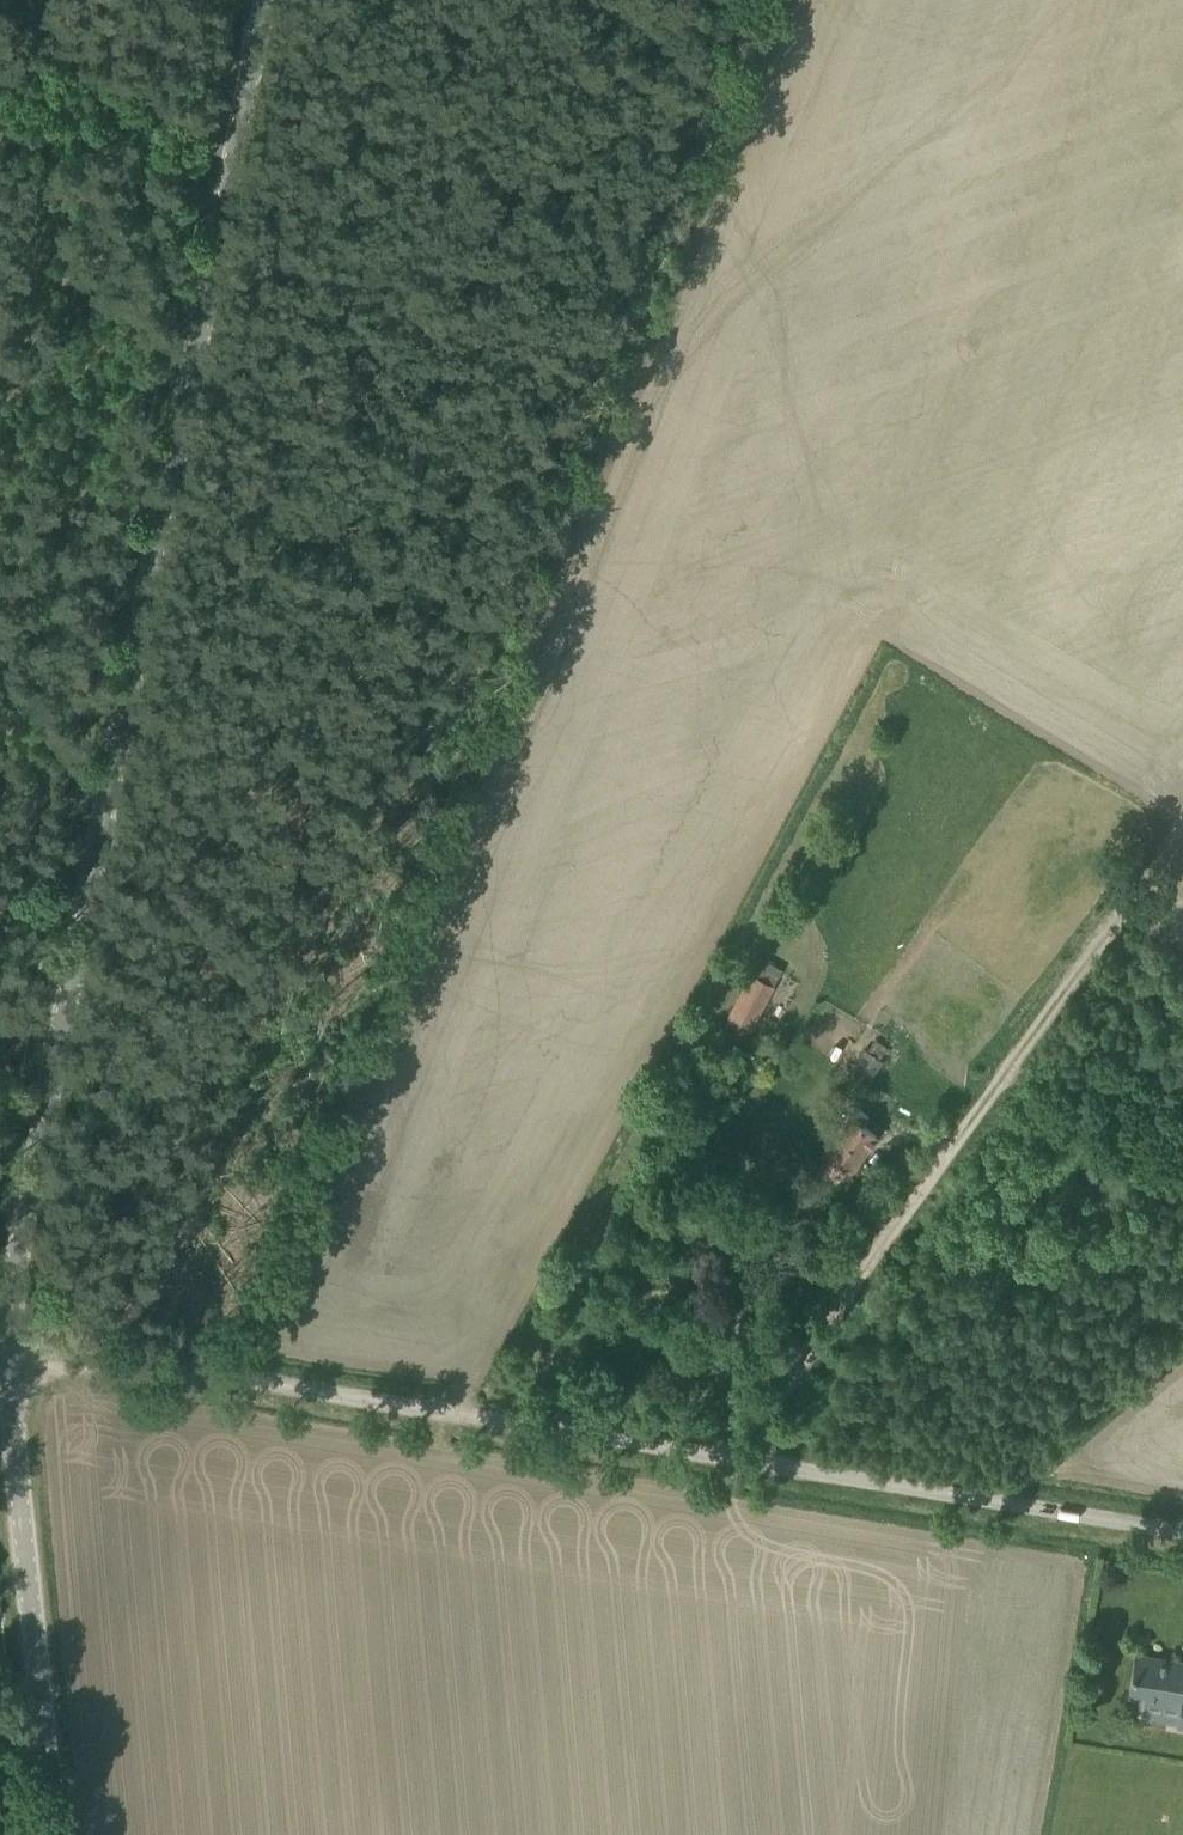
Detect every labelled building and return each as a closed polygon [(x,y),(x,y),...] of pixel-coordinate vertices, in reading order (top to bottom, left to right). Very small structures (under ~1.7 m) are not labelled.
[(760,955),(751,972),(774,984),(782,968),(760,955)] [(744,1042),(774,984),(751,972),(728,1017),(730,1018),(723,1031),(744,1042)] [(848,1071),(867,1084),(884,1060),(879,1056),(887,1045),(875,1038),(869,1049),(864,1046),(848,1071)] [(824,1150),(851,1169),(876,1134),(862,1124),(868,1115),(855,1106),(849,1115),(849,1114),(824,1150)] [(1136,1653),(1129,1695),(1143,1697),(1140,1715),(1179,1722),(1178,1725),(1182,1726),(1182,1661),(1136,1653)]
